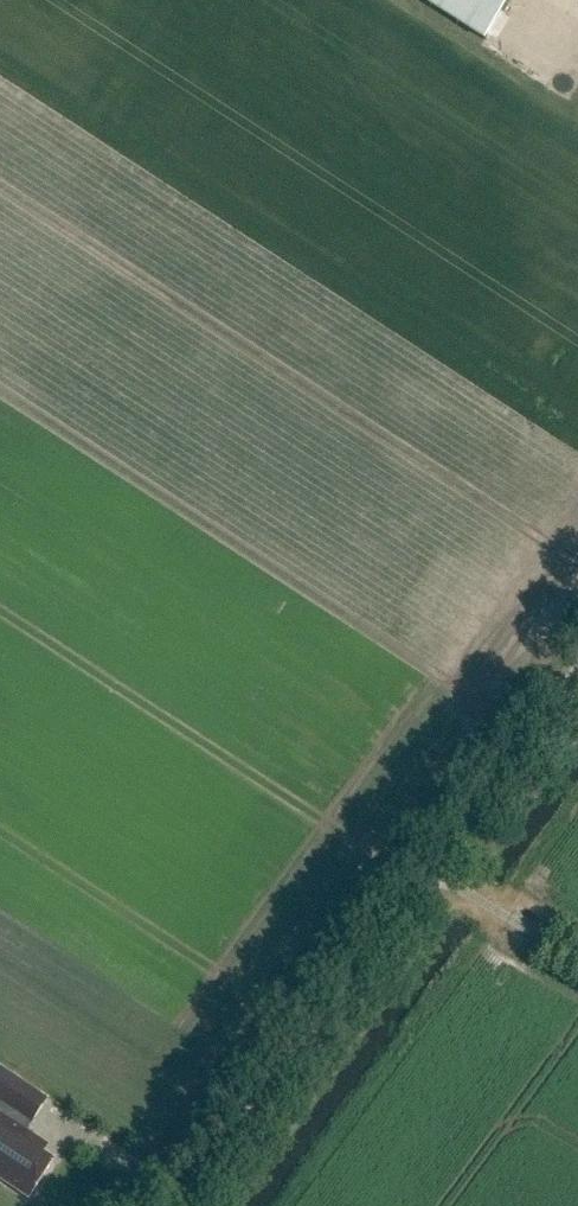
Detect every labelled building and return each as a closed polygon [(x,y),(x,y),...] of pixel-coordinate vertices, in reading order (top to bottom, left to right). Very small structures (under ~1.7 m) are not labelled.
[(484,42),(511,0),(419,0),(484,42)] [(29,1199),(54,1161),(39,1151),(44,1143),(27,1131),(48,1100),(1,1068),(0,1070),(0,1179),(29,1199)]
